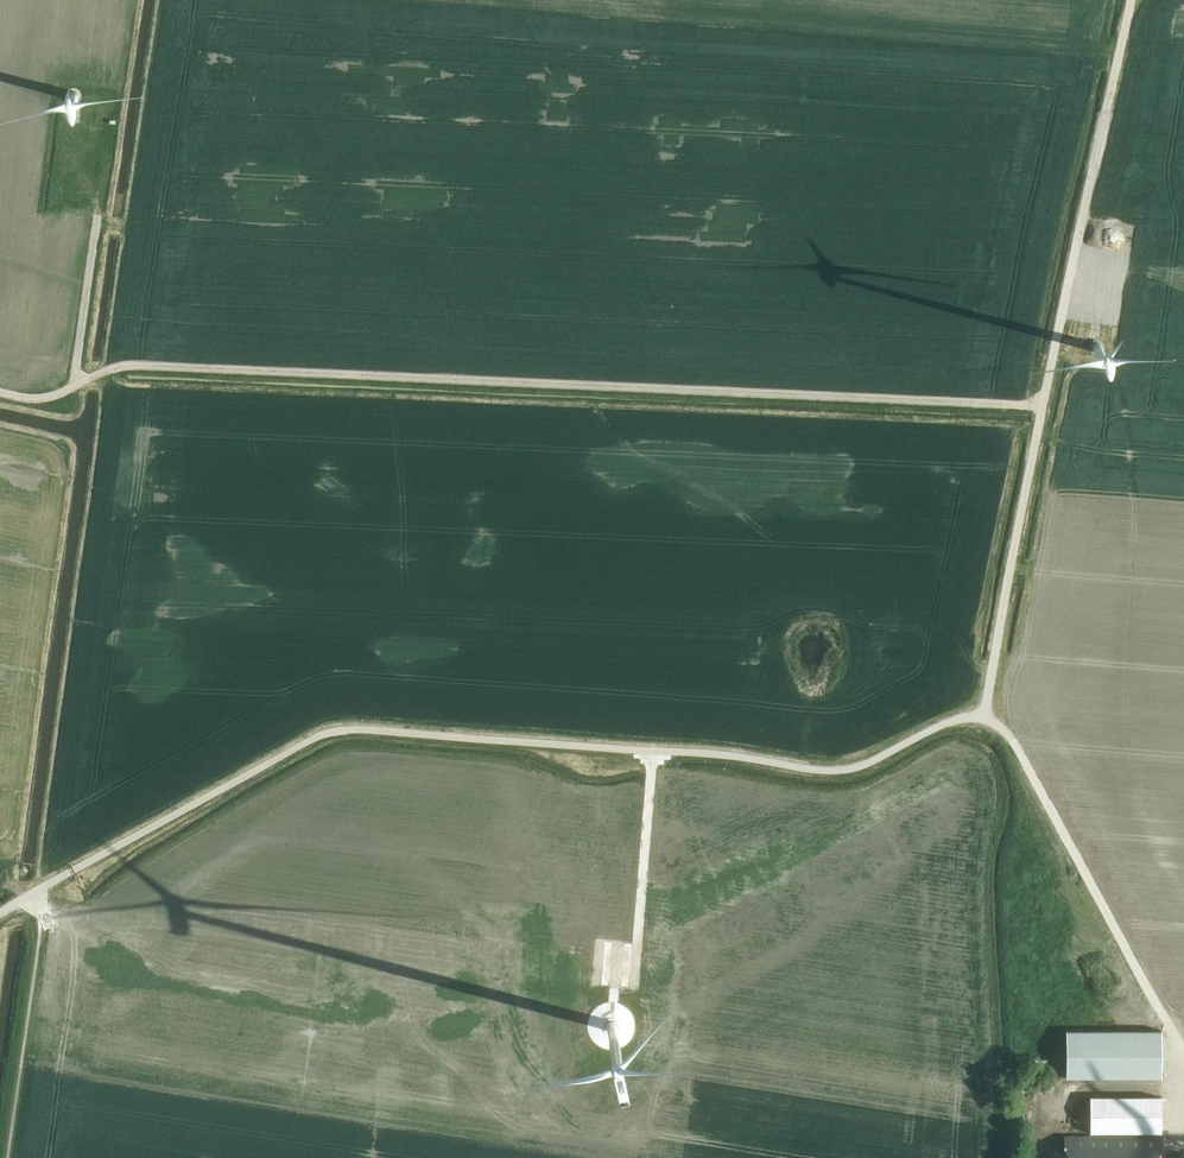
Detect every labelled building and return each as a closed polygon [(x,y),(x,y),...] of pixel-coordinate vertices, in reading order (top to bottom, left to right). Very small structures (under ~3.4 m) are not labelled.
[(79,96),(79,95),(79,94),(78,93),(78,92),(77,92),(76,92),(76,91),(75,91),(74,91),(73,91),(72,91),(71,92),(70,92),(70,93),(69,94),(69,95),(69,96),(69,97),(69,98),(69,99),(70,99),(70,100),(71,100),(71,101),(72,101),(73,101),(74,101),(75,101),(76,101),(77,101),(77,100),(78,100),(78,99),(79,99),(79,98),(79,97),(79,96)] [(1103,348),(1103,347),(1103,346),(1102,346),(1102,345),(1102,344),(1101,344),(1100,343),(1099,343),(1098,343),(1097,343),(1096,343),(1095,343),(1094,344),(1093,344),(1093,345),(1093,346),(1092,346),(1092,347),(1092,348),(1092,349),(1093,349),(1093,350),(1093,351),(1094,351),(1094,352),(1095,352),(1095,353),(1096,353),(1097,353),(1098,353),(1099,353),(1100,352),(1101,352),(1101,351),(1102,351),(1102,350),(1102,349),(1103,349),(1103,348)] [(617,1027),(617,1026),(617,1025),(617,1024),(617,1023),(616,1023),(616,1022),(615,1022),(615,1021),(614,1021),(613,1021),(612,1020),(611,1020),(610,1021),(609,1021),(608,1022),(607,1023),(607,1024),(606,1024),(606,1025),(606,1026),(606,1027),(606,1028),(607,1029),(607,1030),(608,1030),(608,1031),(609,1031),(610,1032),(611,1032),(612,1032),(613,1032),(614,1031),(615,1031),(616,1030),(616,1029),(617,1029),(617,1028),(617,1027)] [(1161,1030),(1066,1031),(1066,1077),(1161,1077),(1161,1030)] [(1090,1097),(1090,1133),(1162,1133),(1162,1096),(1090,1097)] [(1078,1136),(1078,1124),(1067,1124),(1067,1136),(1064,1136),(1064,1157),(1162,1157),(1162,1136),(1078,1136)]
